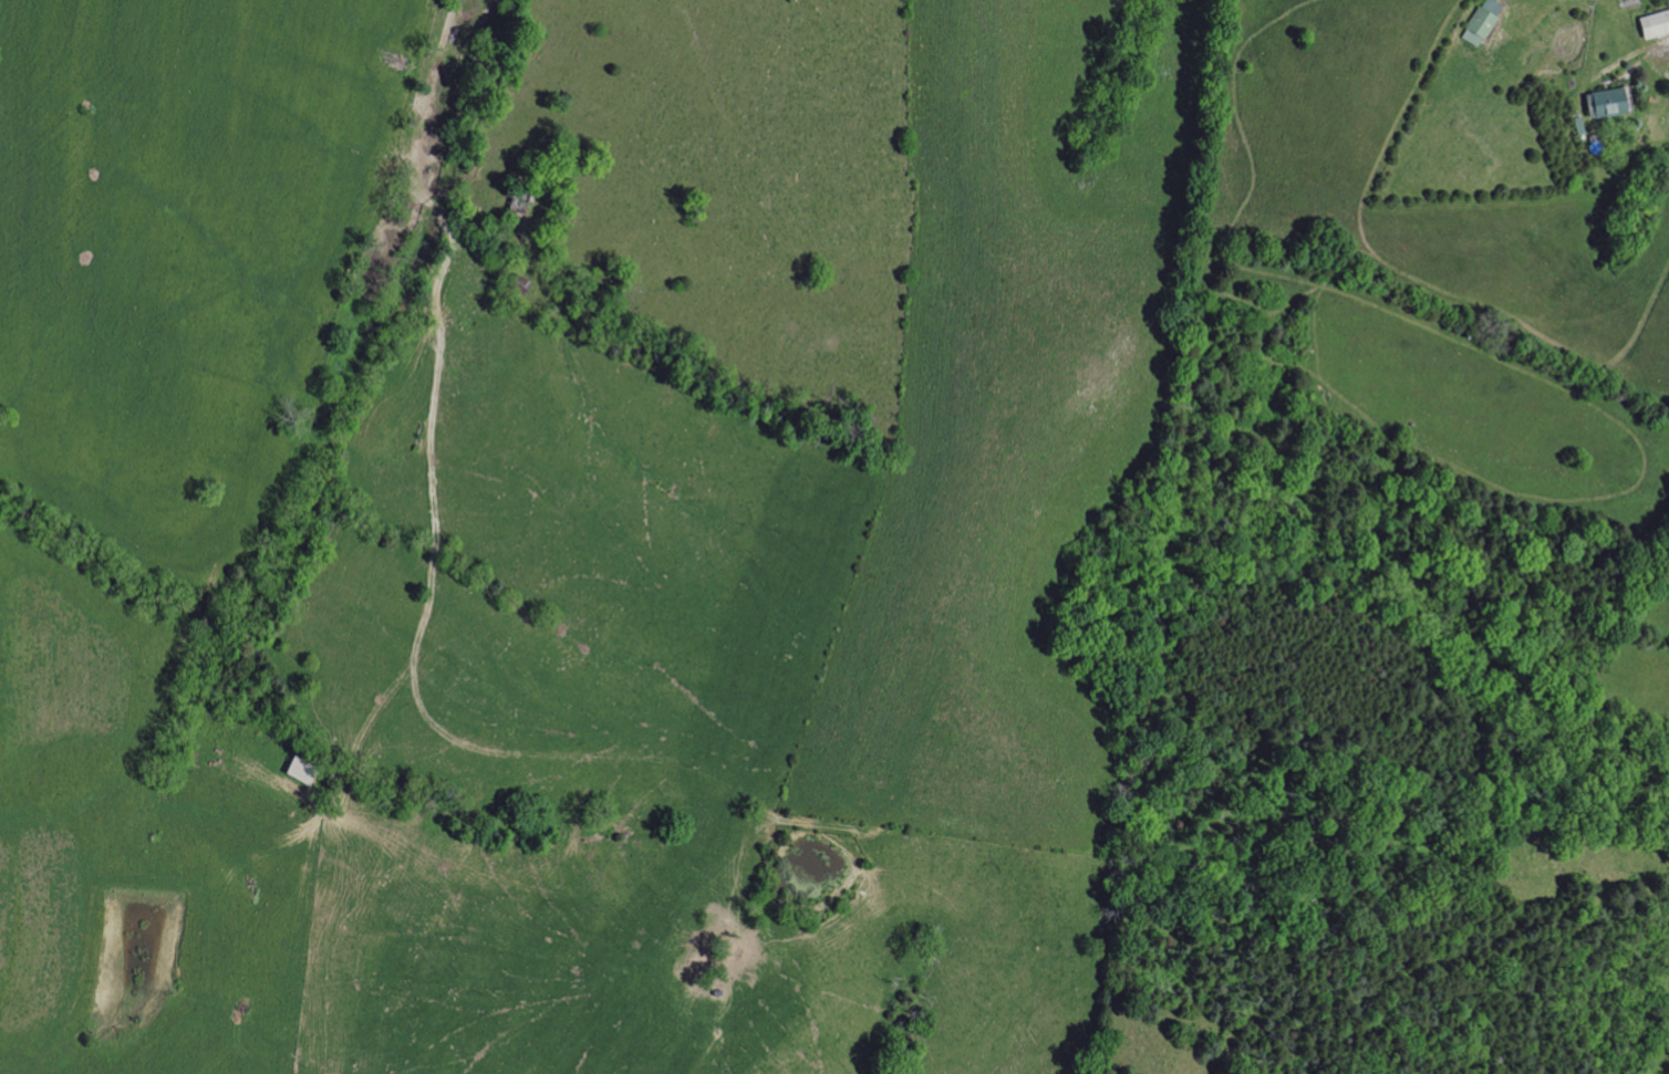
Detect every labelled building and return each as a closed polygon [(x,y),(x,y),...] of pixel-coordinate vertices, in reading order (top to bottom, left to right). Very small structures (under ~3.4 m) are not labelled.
[(1499,4),(1492,0),(1479,0),(1461,39),(1479,47),(1499,4)] [(1635,18),(1640,39),(1668,32),(1668,10),(1635,18)] [(1620,110),(1615,86),(1582,93),(1588,118),(1620,110)]
